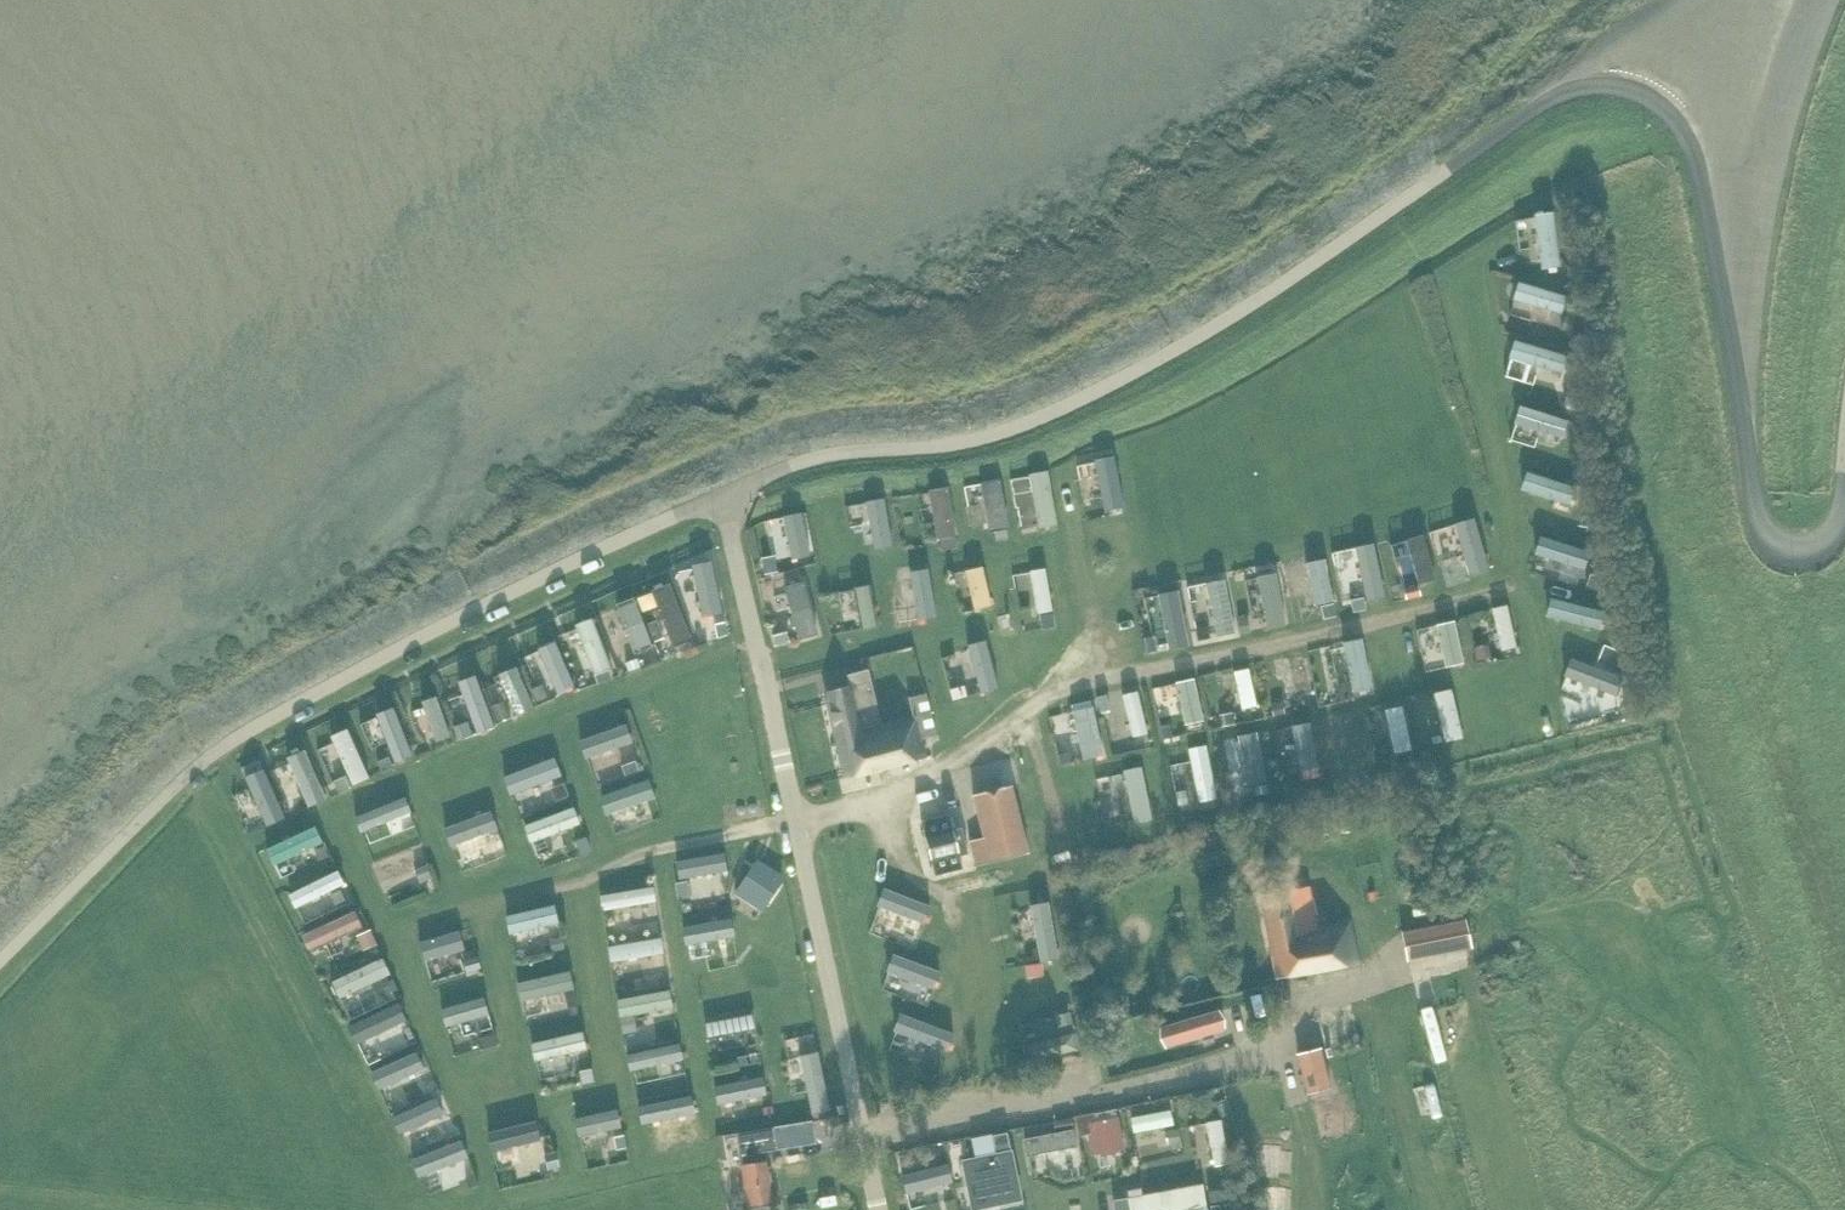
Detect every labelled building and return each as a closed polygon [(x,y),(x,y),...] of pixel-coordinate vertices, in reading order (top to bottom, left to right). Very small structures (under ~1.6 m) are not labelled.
[(1527,266),(1548,262),(1539,210),(1505,216),(1508,233),(1521,231),(1527,266)] [(1542,311),(1549,293),(1505,277),(1499,296),(1542,311)] [(1561,330),(1571,333),(1574,319),(1565,316),(1561,330)] [(1548,377),(1552,349),(1497,342),(1493,370),(1548,377)] [(1568,392),(1564,406),(1573,408),(1577,394),(1568,392)] [(1496,436),(1519,443),(1523,430),(1547,437),(1553,415),(1506,401),(1496,436)] [(1103,451),(1083,451),(1085,501),(1105,500),(1103,451)] [(1580,454),(1568,456),(1569,466),(1581,465),(1580,454)] [(1511,468),(1506,487),(1555,500),(1560,481),(1511,468)] [(1038,471),(1003,472),(1006,525),(1041,523),(1038,471)] [(983,477),(967,480),(969,488),(957,491),(962,515),(973,513),(976,528),(993,525),(983,477)] [(928,482),(911,488),(928,538),(945,533),(928,482)] [(768,510),(769,550),(792,549),(791,509),(768,510)] [(1580,517),(1578,526),(1589,529),(1592,520),(1580,517)] [(1427,542),(1433,573),(1467,566),(1458,519),(1440,522),(1444,539),(1427,542)] [(994,530),(996,541),(1006,538),(1004,528),(994,530)] [(942,551),(956,548),(954,536),(940,539),(942,551)] [(1362,545),(1345,549),(1356,592),(1373,587),(1362,545)] [(1520,572),(1569,578),(1572,552),(1524,545),(1520,572)] [(1274,577),(1296,575),(1298,602),(1320,600),(1316,558),(1273,561),(1274,577)] [(775,560),(760,562),(762,574),(776,572),(775,560)] [(684,581),(672,582),(676,626),(708,623),(702,561),(682,563),(684,581)] [(971,563),(953,565),(958,607),(976,604),(971,563)] [(999,569),(1001,584),(1015,582),(1019,612),(1040,609),(1033,564),(999,569)] [(1239,574),(1240,609),(1254,609),(1254,623),(1270,622),(1268,573),(1239,574)] [(1587,585),(1599,588),(1601,579),(1590,575),(1587,585)] [(1192,583),(1202,621),(1217,617),(1207,579),(1192,583)] [(825,587),(830,618),(847,615),(848,623),(864,620),(857,581),(825,587)] [(1405,587),(1408,599),(1420,595),(1416,584),(1405,587)] [(1152,589),(1162,631),(1178,627),(1167,585),(1152,589)] [(637,588),(623,593),(629,613),(643,609),(637,588)] [(1536,593),(1531,611),(1585,626),(1590,608),(1536,593)] [(616,646),(635,640),(622,596),(602,602),(616,646)] [(1362,597),(1350,600),(1353,612),(1365,609),(1362,597)] [(1332,604),(1320,607),(1322,619),(1334,616),(1332,604)] [(909,610),(896,611),(897,622),(910,621),(909,610)] [(1053,612),(1041,614),(1043,626),(1055,624),(1053,612)] [(1609,613),(1606,625),(1617,628),(1620,616),(1609,613)] [(1237,618),(1240,634),(1250,632),(1247,616),(1237,618)] [(654,641),(663,637),(657,620),(648,623),(654,641)] [(722,623),(710,626),(714,640),(725,635),(722,623)] [(1209,639),(1207,628),(1195,631),(1197,641),(1209,639)] [(775,645),(789,641),(787,632),(772,636),(775,645)] [(1154,637),(1143,638),(1146,653),(1156,651),(1154,637)] [(1473,648),(1475,660),(1489,657),(1487,645),(1473,648)] [(1291,649),(1273,653),(1281,693),(1299,689),(1291,649)] [(1601,692),(1607,671),(1554,654),(1547,675),(1601,692)] [(636,658),(625,662),(627,670),(639,666),(636,658)] [(1431,673),(1453,671),(1452,659),(1429,661),(1431,673)] [(1226,707),(1244,705),(1238,663),(1220,666),(1226,707)] [(607,669),(593,675),(596,683),(610,677),(607,669)] [(826,692),(845,777),(926,759),(922,741),(936,738),(926,695),(909,699),(914,719),(881,726),(869,672),(849,676),(852,686),(826,692)] [(1339,700),(1353,696),(1351,685),(1336,688),(1339,700)] [(533,690),(537,701),(547,697),(543,686),(533,690)] [(963,697),(960,688),(949,691),(951,700),(963,697)] [(423,695),(399,704),(407,728),(416,724),(421,739),(436,734),(423,695)] [(1108,710),(1105,695),(1096,697),(1099,712),(1108,710)] [(1270,703),(1272,715),(1284,713),(1282,701),(1270,703)] [(509,716),(503,702),(492,707),(498,721),(509,716)] [(1621,709),(1624,721),(1637,718),(1634,706),(1621,709)] [(1338,763),(1355,760),(1343,708),(1326,712),(1338,763)] [(1221,728),(1233,725),(1231,713),(1219,716),(1221,728)] [(369,722),(355,726),(363,753),(377,748),(369,722)] [(1170,722),(1160,724),(1162,738),(1173,736),(1170,722)] [(567,738),(576,760),(614,745),(605,723),(567,738)] [(458,741),(467,738),(463,724),(454,728),(458,741)] [(1431,737),(1433,744),(1442,742),(1441,735),(1431,737)] [(1290,738),(1257,745),(1263,776),(1297,769),(1290,738)] [(1386,742),(1377,744),(1379,755),(1388,753),(1386,742)] [(259,761),(267,798),(257,800),(259,806),(309,794),(299,752),(259,761)] [(1070,752),(1058,755),(1060,765),(1072,762),(1070,752)] [(493,786),(547,771),(542,754),(489,770),(493,786)] [(377,761),(382,771),(393,767),(388,757),(377,761)] [(638,770),(635,761),(621,766),(624,775),(638,770)] [(1317,768),(1302,771),(1304,780),(1319,777),(1317,768)] [(336,782),(341,792),(350,787),(346,778),(336,782)] [(1119,778),(1092,779),(1093,804),(1120,803),(1119,778)] [(244,779),(218,790),(234,826),(260,815),(244,779)] [(1232,782),(1235,794),(1243,792),(1241,780),(1232,782)] [(1264,784),(1253,786),(1254,794),(1266,792),(1264,784)] [(564,785),(552,790),(555,799),(568,794),(564,785)] [(1028,853),(1011,787),(973,796),(983,838),(969,842),(975,866),(1028,853)] [(1185,793),(1176,795),(1178,807),(1188,805),(1185,793)] [(437,839),(470,826),(464,810),(430,823),(437,839)] [(555,814),(515,818),(518,849),(558,844),(555,814)] [(958,856),(966,854),(960,828),(952,830),(948,814),(920,821),(933,876),(961,869),(958,856)] [(299,823),(252,845),(261,862),(307,840),(299,823)] [(585,838),(575,841),(580,855),(590,851),(585,838)] [(314,850),(319,860),(329,855),(324,846),(314,850)] [(735,885),(765,903),(781,879),(753,861),(735,885)] [(432,878),(427,864),(415,869),(419,882),(432,878)] [(324,866),(272,889),(279,905),(331,882),(324,866)] [(434,879),(421,884),(426,898),(440,894),(434,879)] [(686,881),(676,883),(678,898),(689,897),(686,881)] [(641,885),(586,887),(587,905),(642,903),(641,885)] [(1278,978),(1359,962),(1351,921),(1317,927),(1309,886),(1262,895),(1278,978)] [(868,920),(913,932),(922,901),(877,889),(868,920)] [(334,904),(344,900),(339,890),(330,895),(334,904)] [(490,912),(495,931),(545,918),(540,899),(490,912)] [(1424,903),(1411,905),(1413,916),(1426,914),(1424,903)] [(619,905),(591,909),(594,934),(645,928),(643,906),(620,909),(619,905)] [(717,905),(678,907),(681,947),(720,945),(717,905)] [(289,928),(297,947),(348,926),(340,906),(289,928)] [(1404,933),(1408,960),(1473,947),(1467,921),(1404,933)] [(357,936),(363,949),(375,944),(370,931),(357,936)] [(647,933),(594,941),(597,961),(650,952),(647,933)] [(559,935),(549,937),(552,951),(563,949),(559,935)] [(686,948),(689,965),(698,964),(696,947),(686,948)] [(368,955),(319,975),(332,1006),(339,1003),(333,990),(375,973),(368,955)] [(477,957),(463,961),(466,971),(480,967),(477,957)] [(624,962),(601,965),(604,987),(627,984),(624,962)] [(1039,963),(1023,965),(1024,976),(1040,974),(1039,963)] [(508,1001),(561,985),(555,966),(502,981),(508,1001)] [(394,979),(383,984),(387,994),(399,989),(394,979)] [(780,1052),(805,1045),(791,991),(766,997),(780,1052)] [(573,992),(563,994),(566,1009),(577,1006),(573,992)] [(379,1001),(335,1020),(342,1036),(386,1018),(379,1001)] [(439,1036),(479,1026),(473,1001),(433,1010),(439,1036)] [(742,1009),(691,1018),(694,1035),(745,1026),(742,1009)] [(1165,1048),(1224,1029),(1218,1009),(1158,1028),(1165,1048)] [(1317,1013),(1326,1035),(1335,1032),(1327,1010),(1317,1013)] [(1072,1023),(1070,1012),(1056,1015),(1059,1026),(1072,1023)] [(631,1017),(619,1019),(622,1034),(634,1032),(631,1017)] [(1063,1029),(1044,1033),(1048,1051),(1067,1047),(1063,1029)] [(483,1048),(497,1044),(494,1033),(480,1038),(483,1048)] [(613,1052),(617,1069),(670,1056),(666,1039),(613,1052)] [(1319,1049),(1297,1054),(1307,1094),(1330,1089),(1319,1049)] [(374,1086),(402,1073),(394,1055),(366,1068),(374,1086)] [(738,1067),(746,1065),(745,1057),(737,1059),(738,1067)] [(777,1074),(803,1106),(816,1095),(790,1063),(777,1074)] [(589,1068),(576,1070),(578,1083),(591,1081),(589,1068)] [(429,1069),(419,1073),(424,1084),(434,1080),(429,1069)] [(745,1101),(758,1100),(756,1084),(705,1092),(710,1126),(748,1121),(745,1101)] [(427,1090),(394,1105),(405,1130),(438,1115),(427,1090)] [(679,1113),(678,1093),(632,1096),(633,1116),(679,1113)] [(505,1173),(532,1166),(518,1112),(486,1120),(490,1133),(476,1136),(482,1160),(500,1155),(505,1173)] [(450,1114),(439,1119),(445,1130),(455,1125),(450,1114)] [(1080,1135),(1088,1133),(1092,1153),(1123,1146),(1116,1118),(1094,1122),(1092,1114),(1076,1118),(1080,1135)] [(1208,1116),(1188,1117),(1192,1164),(1212,1162),(1208,1116)] [(648,1142),(683,1141),(683,1118),(648,1119),(648,1142)] [(1074,1130),(1072,1120),(1056,1123),(1058,1133),(1074,1130)] [(756,1152),(777,1148),(773,1127),(736,1134),(742,1165),(741,1165),(749,1207),(774,1202),(767,1160),(758,1162),(756,1152)] [(1167,1130),(1170,1145),(1180,1143),(1177,1129),(1167,1130)] [(707,1131),(697,1133),(700,1143),(709,1141),(707,1131)] [(995,1153),(960,1161),(970,1209),(1018,1199),(1008,1150),(1007,1151),(1004,1133),(991,1136),(995,1153)] [(623,1135),(613,1137),(616,1150),(626,1148),(623,1135)] [(401,1151),(411,1182),(456,1168),(446,1136),(401,1151)] [(544,1158),(548,1169),(560,1166),(556,1154),(544,1158)] [(934,1163),(888,1169),(893,1200),(938,1194),(934,1163)] [(1249,1200),(1262,1197),(1255,1169),(1242,1172),(1249,1200)] [(453,1200),(466,1197),(462,1175),(449,1177),(453,1200)] [(475,1175),(465,1178),(469,1188),(478,1184),(475,1175)] [(1129,1194),(1131,1209),(1185,1209),(1206,1207),(1202,1183),(1129,1194)] [(1221,1190),(1208,1192),(1209,1203),(1222,1201),(1221,1190)]
